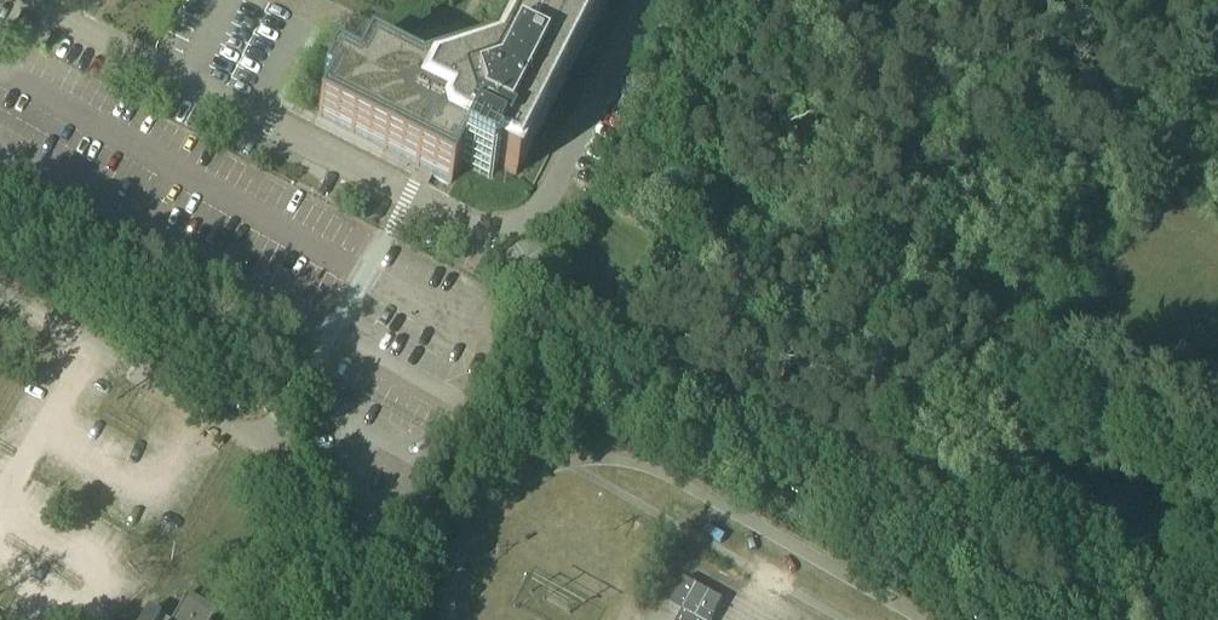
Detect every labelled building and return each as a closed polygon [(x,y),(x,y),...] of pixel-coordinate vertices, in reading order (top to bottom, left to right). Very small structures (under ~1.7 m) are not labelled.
[(488,60),(471,65),(469,59),(477,57),(483,45),(472,39),(447,47),(422,55),(416,67),(428,73),(435,70),(437,76),(421,82),(368,55),(357,78),(333,66),(325,83),(327,85),(322,93),(328,96),(326,102),(318,118),(416,168),(431,176),(451,186),(461,165),(490,180),(496,168),(516,178),(607,0),(519,0),(488,60)] [(714,619),(723,602),(684,581),(670,607),(683,614),(680,619),(713,619),(714,619)] [(216,614),(186,598),(173,619),(212,619),(216,614)]
